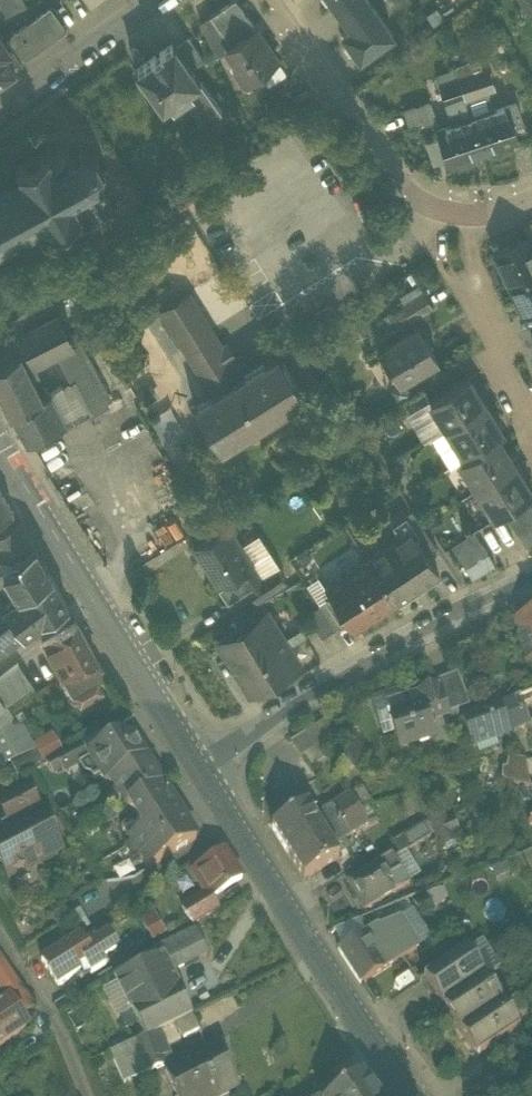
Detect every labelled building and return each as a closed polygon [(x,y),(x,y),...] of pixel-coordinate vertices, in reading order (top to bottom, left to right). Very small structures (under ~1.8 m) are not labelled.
[(2,18),(27,6),(24,0),(0,0),(0,15),(2,18)] [(245,85),(262,73),(278,62),(236,0),(234,0),(211,16),(230,44),(225,48),(226,50),(237,65),(234,67),(245,85)] [(360,58),(392,35),(368,0),(332,0),(352,27),(343,34),(360,58)] [(528,16),(531,13),(531,0),(517,0),(528,16)] [(12,34),(8,43),(21,61),(23,61),(65,31),(66,30),(65,29),(64,29),(50,8),(12,34)] [(200,23),(216,57),(226,50),(225,48),(230,44),(211,16),(200,23)] [(21,61),(8,43),(0,31),(0,77),(22,62),(21,61)] [(189,39),(203,59),(209,55),(195,35),(189,39)] [(177,47),(191,67),(203,59),(189,39),(177,47)] [(135,69),(162,107),(169,102),(172,107),(192,93),(200,105),(212,97),(195,73),(191,67),(177,47),(174,43),(162,51),(162,50),(152,57),(153,58),(135,69)] [(262,73),(269,84),(285,73),(278,62),(262,73)] [(458,79),(464,97),(485,90),(493,88),(487,69),(458,79)] [(439,85),(445,104),(464,97),(458,79),(439,85)] [(485,90),(464,97),(471,118),(492,111),(485,90)] [(200,105),(209,119),(221,110),(212,97),(200,105)] [(464,97),(445,104),(452,124),(471,118),(464,97)] [(404,110),(410,127),(435,118),(430,101),(404,110)] [(515,103),(505,106),(512,126),(522,122),(515,103)] [(492,111),(471,118),(482,151),(517,139),(512,126),(505,106),(492,111)] [(447,162),(482,151),(471,118),(452,124),(436,129),(439,138),(446,159),(447,162)] [(446,159),(439,138),(426,142),(434,163),(446,159)] [(2,246),(4,248),(14,242),(13,239),(14,239),(16,243),(19,241),(17,237),(29,231),(31,234),(34,233),(33,229),(46,221),(49,227),(47,232),(51,233),(52,227),(77,214),(81,215),(88,227),(115,212),(101,186),(102,184),(98,181),(101,171),(106,170),(106,167),(101,167),(96,158),(99,154),(96,151),(93,155),(82,153),(82,148),(78,148),(79,153),(70,158),(65,149),(67,146),(65,144),(63,147),(58,146),(58,142),(56,142),(56,146),(51,149),(50,146),(46,145),(44,151),(19,164),(13,163),(13,167),(18,168),(21,173),(7,180),(5,177),(2,178),(4,182),(0,184),(0,247),(2,246)] [(531,273),(531,244),(529,237),(493,254),(508,284),(531,273)] [(508,284),(523,314),(531,310),(531,273),(508,284)] [(404,305),(423,294),(418,284),(398,296),(404,305)] [(213,395),(232,383),(202,335),(189,314),(199,308),(188,291),(159,309),(213,395)] [(47,294),(42,298),(52,316),(58,313),(47,294)] [(402,307),(411,320),(432,307),(423,294),(404,305),(402,307)] [(16,334),(52,316),(42,298),(9,322),(16,334)] [(74,345),(58,313),(52,316),(16,334),(18,338),(33,366),(34,366),(57,354),(74,345)] [(378,350),(399,384),(437,361),(416,327),(378,350)] [(212,328),(202,335),(232,383),(242,377),(231,360),(233,359),(224,345),(222,346),(212,328)] [(11,414),(42,398),(41,397),(31,378),(39,374),(34,366),(33,366),(18,338),(0,348),(0,394),(11,414)] [(106,407),(74,345),(57,354),(71,381),(87,412),(89,416),(106,407)] [(278,354),(242,377),(232,383),(213,395),(194,407),(220,448),(304,396),(278,354)] [(430,401),(447,429),(485,405),(468,377),(430,401)] [(71,381),(48,393),(65,424),(87,412),(71,381)] [(152,382),(134,391),(141,405),(160,395),(152,382)] [(11,414),(27,443),(65,424),(48,393),(41,397),(42,398),(11,414)] [(447,429),(430,401),(406,415),(425,443),(432,439),(447,429)] [(503,433),(485,405),(447,429),(465,457),(497,437),(503,433)] [(465,457),(447,429),(432,439),(450,467),(460,460),(465,457)] [(515,465),(497,437),(465,457),(460,460),(478,489),(515,465)] [(515,465),(478,489),(496,517),(504,512),(526,497),(531,494),(531,492),(515,465)] [(355,483),(336,486),(339,504),(357,502),(355,483)] [(13,511),(0,491),(0,518),(13,511)] [(511,523),(531,510),(531,506),(526,497),(504,512),(511,523)] [(409,530),(425,554),(436,547),(412,509),(400,517),(409,531),(409,530)] [(511,523),(518,534),(531,525),(531,510),(511,523)] [(1,569),(18,597),(52,577),(20,521),(12,526),(0,532),(0,568),(1,569)] [(488,522),(477,526),(485,547),(496,542),(488,522)] [(193,547),(218,585),(237,573),(252,563),(240,545),(227,525),(193,547)] [(518,534),(525,545),(531,541),(531,525),(518,534)] [(409,531),(367,558),(396,603),(411,593),(412,594),(424,586),(423,585),(439,575),(425,554),(409,530),(409,531)] [(451,545),(458,556),(481,542),(474,531),(451,545)] [(259,533),(240,545),(252,563),(262,578),(277,568),(280,566),(259,533)] [(458,556),(465,567),(488,553),(481,542),(458,556)] [(495,564),(488,553),(465,567),(472,579),(495,564)] [(353,631),(396,603),(367,558),(324,586),(330,595),(347,621),(353,631)] [(252,563),(237,573),(247,588),(262,578),(252,563)] [(248,590),(256,600),(285,581),(277,568),(262,578),(247,588),(248,590)] [(18,597),(1,569),(0,570),(0,603),(3,607),(18,597)] [(248,590),(247,588),(237,573),(218,585),(229,602),(248,590)] [(319,603),(330,595),(324,586),(318,576),(306,584),(319,603)] [(68,607),(52,577),(18,597),(3,607),(24,636),(40,623),(68,607)] [(319,603),(320,605),(336,628),(347,621),(330,595),(319,603)] [(24,636),(3,607),(0,603),(0,654),(24,636)] [(323,637),(336,628),(320,605),(307,613),(323,637)] [(220,644),(249,691),(296,661),(267,615),(220,644)] [(526,664),(531,662),(531,616),(514,623),(515,625),(516,625),(518,631),(516,636),(526,664)] [(43,643),(63,680),(89,664),(97,660),(76,623),(43,643)] [(5,702),(32,683),(18,662),(0,676),(0,695),(5,702)] [(99,681),(89,664),(63,680),(72,696),(73,696),(99,681)] [(438,688),(448,715),(470,707),(457,674),(435,682),(438,688)] [(99,681),(73,696),(80,707),(105,693),(99,681)] [(32,683),(5,702),(10,710),(38,691),(32,683)] [(395,703),(400,717),(425,708),(429,721),(448,715),(438,688),(396,703),(395,703)] [(383,738),(394,734),(389,721),(400,717),(395,703),(396,703),(393,691),(369,699),(383,738)] [(461,720),(471,748),(475,747),(496,739),(525,728),(521,715),(528,712),(526,706),(531,704),(531,693),(461,720)] [(3,766),(33,747),(10,710),(5,702),(0,695),(0,758),(3,766)] [(435,738),(429,721),(425,708),(400,717),(389,721),(394,734),(399,750),(435,738)] [(521,715),(525,728),(531,726),(530,724),(531,723),(528,712),(521,715)] [(326,718),(312,728),(323,744),(337,735),(326,718)] [(304,757),(323,744),(312,728),(290,742),(301,759),(304,757)] [(105,732),(80,745),(81,746),(79,747),(84,757),(84,758),(77,762),(70,751),(58,757),(57,758),(65,772),(89,759),(108,746),(104,740),(105,732)] [(53,733),(32,744),(43,764),(64,753),(53,733)] [(106,785),(111,782),(146,760),(129,733),(108,746),(89,759),(106,785)] [(500,748),(496,739),(475,747),(479,756),(500,748)] [(330,755),(323,744),(304,757),(312,768),(330,755)] [(70,751),(77,762),(84,758),(84,757),(79,747),(81,746),(80,745),(70,751)] [(30,753),(10,764),(17,778),(37,767),(30,753)] [(162,786),(146,760),(111,782),(128,808),(162,786)] [(503,780),(529,785),(524,762),(511,760),(510,770),(505,769),(503,780)] [(179,812),(162,786),(128,808),(135,820),(121,829),(131,843),(179,812)] [(8,878),(60,850),(47,826),(48,821),(43,819),(27,788),(0,803),(0,805),(12,827),(3,832),(6,837),(0,840),(0,862),(8,878)] [(362,788),(350,795),(360,811),(373,806),(362,788)] [(261,810),(273,828),(307,807),(297,791),(275,801),(261,810)] [(314,818),(323,833),(360,811),(350,795),(314,818)] [(272,829),(288,855),(323,833),(314,818),(307,807),(273,828),(272,829)] [(369,825),(360,811),(323,833),(332,847),(369,825)] [(196,839),(179,812),(131,843),(148,870),(196,839)] [(444,813),(429,821),(443,849),(458,841),(454,834),(460,831),(453,818),(448,821),(444,813)] [(413,831),(420,843),(430,838),(423,825),(413,831)] [(393,843),(400,855),(406,852),(420,843),(413,831),(393,843)] [(332,847),(323,833),(288,855),(304,881),(339,859),(332,847)] [(400,855),(393,859),(400,871),(410,865),(417,877),(420,875),(406,852),(400,855)] [(204,896),(207,902),(242,880),(225,853),(190,874),(204,896)] [(408,884),(407,883),(400,871),(393,859),(391,856),(379,864),(379,863),(348,882),(364,910),(395,891),(408,884)] [(410,865),(400,871),(407,883),(417,877),(410,865)] [(440,888),(426,894),(432,908),(446,902),(440,888)] [(191,921),(193,925),(214,912),(207,902),(204,896),(183,909),(191,921)] [(413,908),(399,917),(419,948),(433,939),(413,908)] [(79,935),(91,927),(80,909),(67,917),(79,935)] [(167,936),(154,912),(140,920),(153,943),(167,936)] [(378,924),(377,925),(399,960),(400,960),(419,948),(399,917),(379,926),(378,924)] [(341,947),(364,933),(359,921),(334,931),(341,947)] [(338,949),(361,984),(399,960),(377,925),(364,933),(341,947),(338,949)] [(158,949),(162,955),(172,973),(208,955),(196,930),(158,949)] [(95,931),(81,940),(86,947),(100,938),(95,931)] [(107,934),(100,938),(86,947),(81,940),(79,936),(42,960),(58,986),(87,968),(91,975),(106,965),(100,956),(116,948),(107,934)] [(483,941),(467,951),(485,979),(502,968),(483,941)] [(433,994),(442,1007),(485,979),(467,951),(420,983),(429,996),(433,994)] [(179,988),(172,973),(162,955),(115,978),(117,983),(132,1011),(179,988)] [(16,983),(8,971),(0,976),(0,991),(1,993),(16,983)] [(503,1006),(485,979),(442,1007),(439,1010),(447,1022),(451,1020),(461,1034),(503,1006)] [(6,999),(20,1018),(34,1009),(16,983),(1,993),(6,999)] [(117,1019),(132,1011),(117,983),(102,990),(117,1019)] [(161,1031),(176,1023),(192,1015),(179,988),(132,1011),(145,1038),(145,1039),(153,1034),(161,1031)] [(26,1031),(18,1019),(20,1018),(6,999),(0,1003),(0,1048),(26,1031)] [(520,1031),(503,1006),(461,1034),(477,1060),(493,1049),(519,1032),(520,1031)] [(200,1030),(192,1015),(176,1023),(184,1038),(200,1030)] [(159,1048),(167,1045),(161,1031),(153,1034),(159,1048)] [(493,1049),(502,1064),(530,1049),(519,1032),(493,1049)] [(145,1038),(136,1041),(149,1073),(166,1066),(163,1058),(171,1055),(167,1045),(159,1048),(153,1034),(145,1039),(145,1038)] [(124,1084),(149,1073),(136,1041),(110,1053),(124,1084)] [(177,1095),(223,1095),(238,1088),(217,1043),(172,1066),(172,1067),(166,1072),(177,1095)] [(361,1077),(359,1078),(335,1095),(375,1095),(361,1077)]
